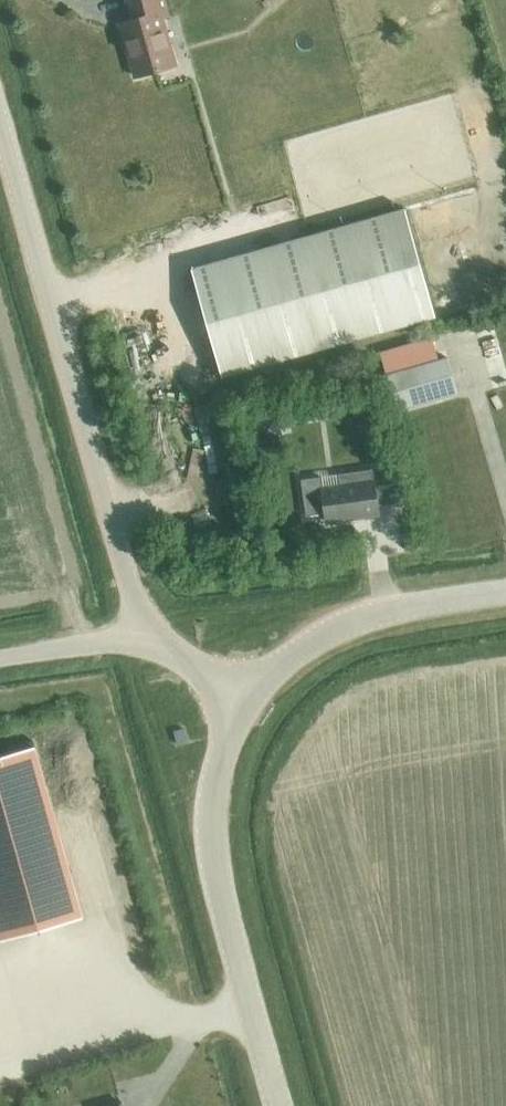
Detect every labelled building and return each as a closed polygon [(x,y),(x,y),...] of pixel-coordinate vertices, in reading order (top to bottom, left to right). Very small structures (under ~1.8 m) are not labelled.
[(170,17),(165,0),(127,0),(132,20),(121,23),(136,76),(175,65),(162,19),(170,17)] [(435,87),(441,134),(451,133),(452,140),(468,138),(461,84),(435,87)] [(192,268),(222,376),(436,316),(406,208),(309,235),(192,268)] [(384,375),(394,410),(458,392),(448,357),(384,375)] [(373,368),(349,374),(352,388),(377,382),(373,368)] [(373,393),(354,398),(357,410),(376,405),(373,393)] [(276,418),(254,422),(259,445),(281,440),(276,418)] [(323,476),(302,479),(307,514),(326,511),(327,521),(379,514),(378,505),(403,501),(398,471),(374,474),(373,469),(339,474),(340,485),(325,488),(323,476)] [(184,728),(174,731),(178,744),(188,741),(184,728)] [(83,916),(53,809),(35,745),(0,755),(0,940),(83,916)]
